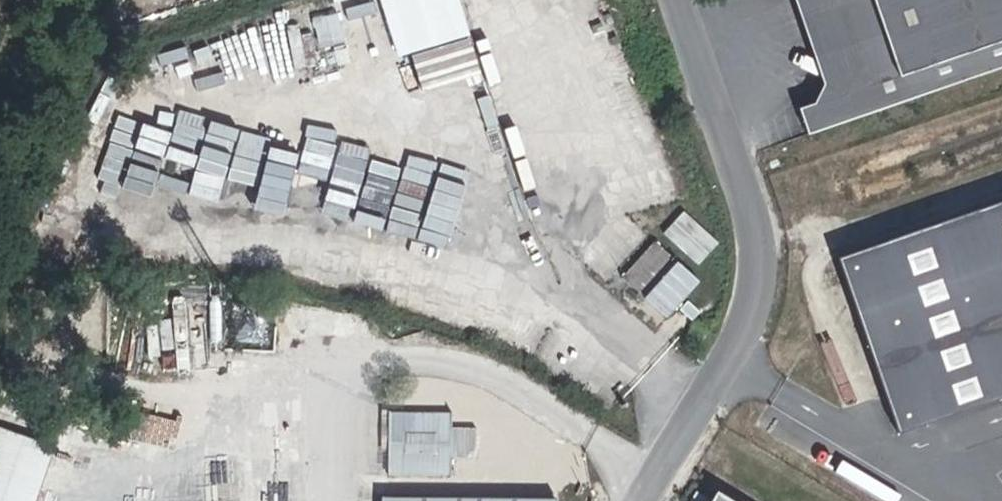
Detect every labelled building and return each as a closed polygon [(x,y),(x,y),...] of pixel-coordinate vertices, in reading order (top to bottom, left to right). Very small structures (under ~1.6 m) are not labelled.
[(465,30),(455,0),(371,0),(388,55),(465,30)] [(898,72),(886,76),(854,68),(849,66),(844,86),(824,80),(817,102),(802,107),(811,134),(1001,65),(1001,0),(872,0),(898,72)] [(854,68),(886,76),(898,72),(872,0),(829,0),(854,68)] [(290,70),(282,41),(225,57),(233,85),(290,70)] [(844,253),(906,431),(1001,398),(1001,199),(844,253)] [(682,209),(662,230),(699,263),(718,241),(682,209)] [(636,295),(662,318),(696,279),(670,256),(636,295)] [(458,421),(396,421),(396,485),(457,484),(458,421)] [(50,442),(0,426),(0,500),(30,500),(50,442)] [(719,492),(714,500),(733,500),(719,492)]
